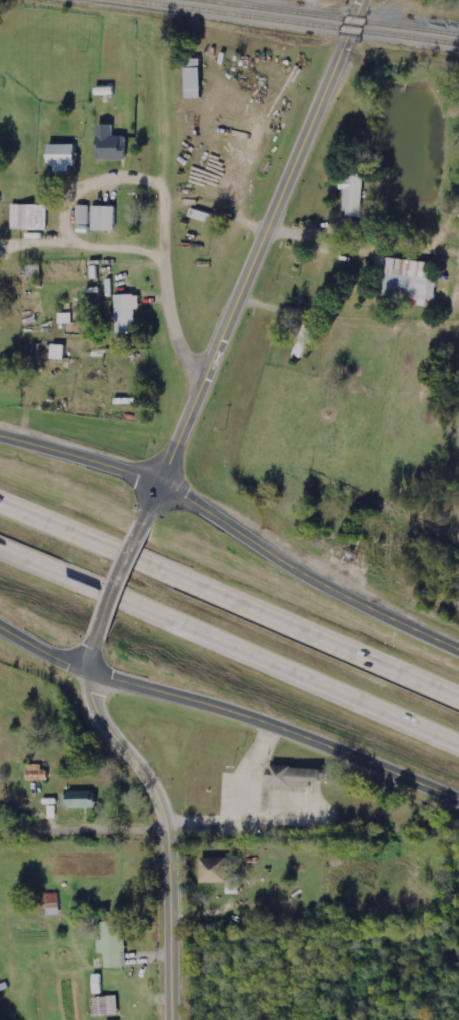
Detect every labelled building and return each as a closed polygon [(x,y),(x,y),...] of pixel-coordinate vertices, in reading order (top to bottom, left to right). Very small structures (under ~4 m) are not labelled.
[(205,99),(204,59),(187,60),(188,99),(205,99)] [(99,126),(100,161),(129,160),(129,137),(115,138),(114,126),(99,126)] [(78,145),(52,146),(53,171),(78,171),(78,145)] [(364,217),(366,176),(343,175),(343,190),(346,190),(345,216),(364,217)] [(49,206),(14,205),(13,230),(48,231),(49,206)] [(91,207),(77,206),(77,225),(90,226),(91,207)] [(118,207),(94,207),(93,231),(118,232),(118,207)] [(435,263),(385,258),(380,299),(407,302),(406,305),(428,308),(428,301),(437,301),(439,282),(433,281),(435,263)] [(118,335),(138,334),(137,310),(141,310),(141,296),(117,296),(118,335)] [(67,360),(67,346),(30,345),(29,359),(67,360)] [(49,781),(48,772),(42,772),(42,765),(28,766),(29,782),(49,781)] [(313,772),(313,784),(304,784),(304,789),(264,787),(264,784),(261,784),(262,771),(265,771),(265,768),(286,769),(286,771),(313,772)] [(98,808),(98,794),(64,793),(63,808),(98,808)] [(199,859),(226,859),(226,882),(200,883),(199,859)] [(241,880),(230,879),(229,895),(240,896),(241,880)] [(101,923),(119,922),(122,965),(104,966),(103,953),(97,953),(96,940),(102,940),(101,923)] [(120,1015),(119,997),(95,998),(96,1017),(120,1015)]
